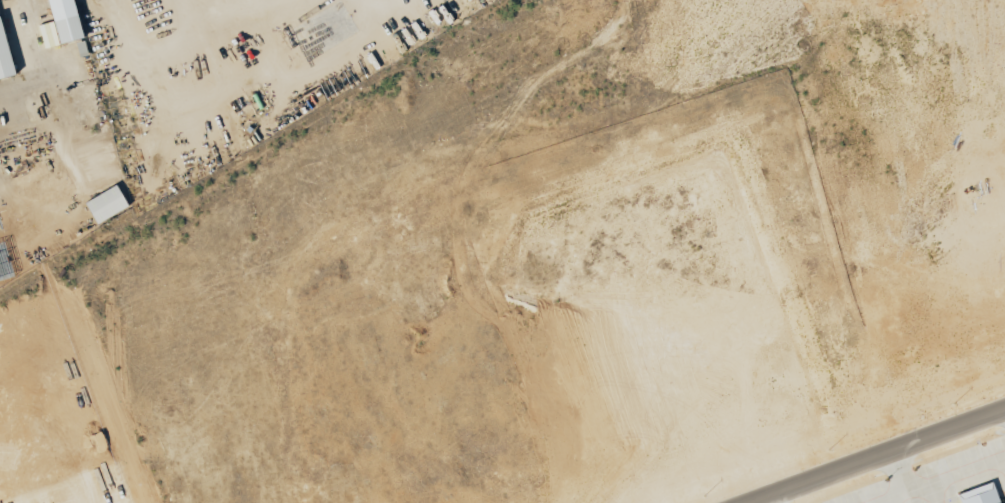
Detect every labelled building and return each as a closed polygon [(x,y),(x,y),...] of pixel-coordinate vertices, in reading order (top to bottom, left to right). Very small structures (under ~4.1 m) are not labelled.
[(70,0),(44,0),(49,22),(37,24),(42,47),(79,39),(70,0)] [(10,75),(0,25),(0,77),(10,75)] [(95,224),(126,206),(114,185),(82,202),(95,224)] [(993,482),(954,494),(957,502),(999,502),(993,482)]
